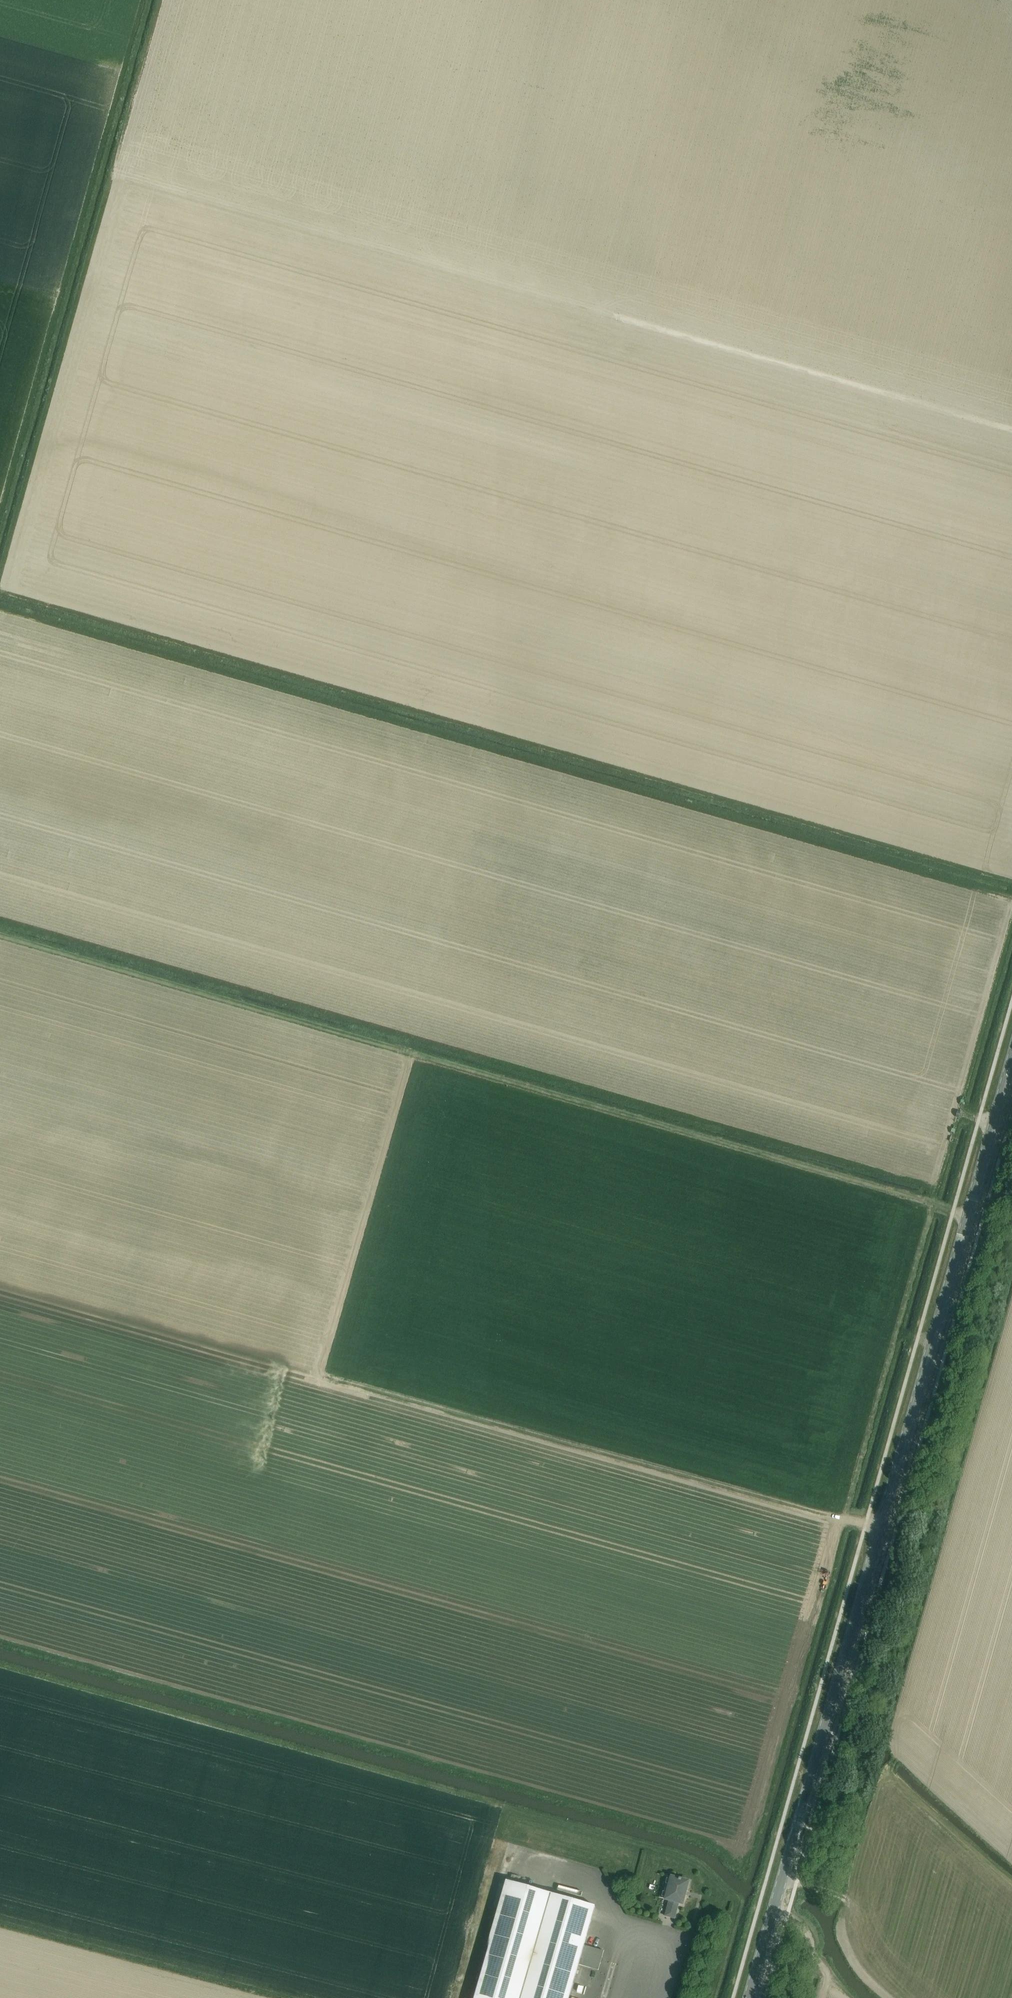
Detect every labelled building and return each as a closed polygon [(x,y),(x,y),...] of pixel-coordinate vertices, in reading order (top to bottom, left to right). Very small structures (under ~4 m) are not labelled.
[(678,1879),(671,1877),(665,1899),(669,1900),(669,1902),(665,1916),(666,1916),(666,1915),(673,1917),(673,1918),(674,1918),(678,1903),(682,1904),(688,1881),(681,1879),(679,1878),(678,1879)] [(603,1951),(583,1945),(595,1906),(506,1881),(472,1997),(568,1997),(578,1964),(598,1970),(603,1951)]
